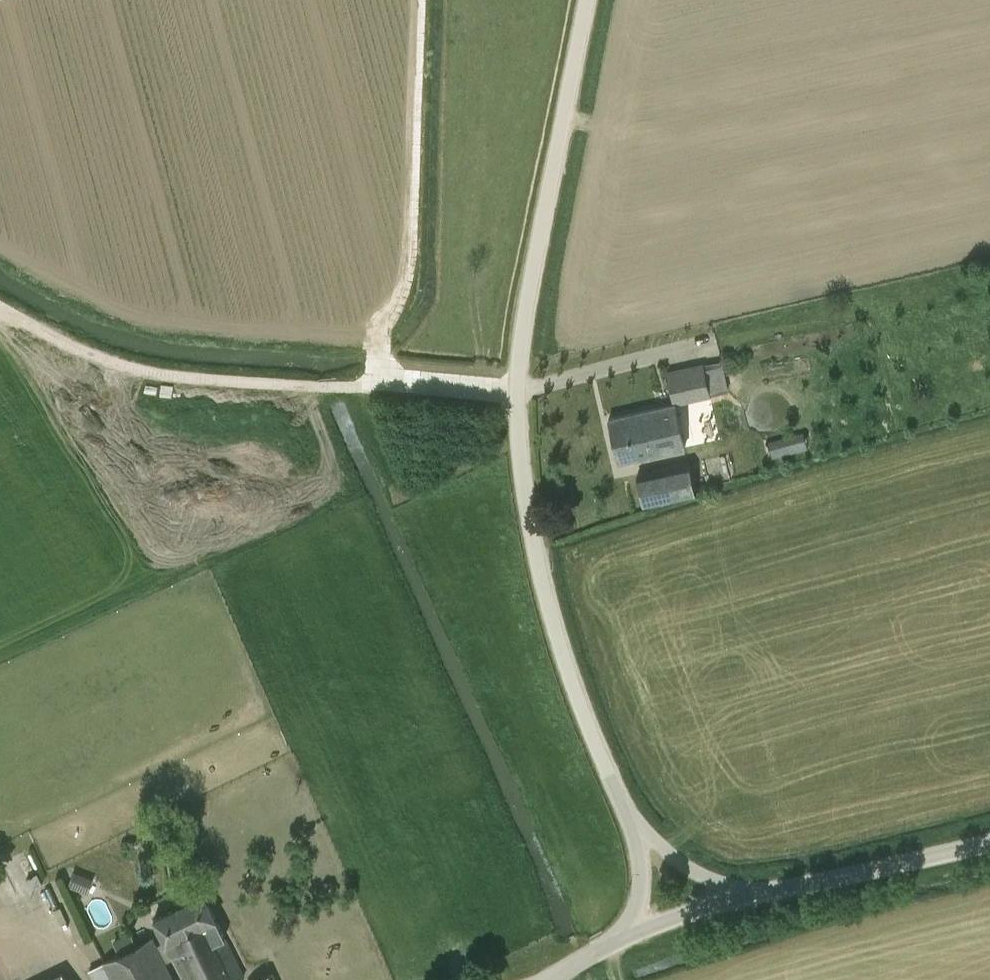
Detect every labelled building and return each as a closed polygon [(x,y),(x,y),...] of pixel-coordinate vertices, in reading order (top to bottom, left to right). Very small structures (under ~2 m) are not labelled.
[(667,371),(675,404),(676,407),(711,399),(703,363),(667,371)] [(686,448),(676,407),(675,404),(609,419),(618,463),(686,448)] [(803,434),(767,439),(769,455),(806,449),(803,434)] [(636,474),(644,507),(697,496),(689,462),(636,474)] [(74,872),(69,885),(88,893),(93,879),(74,872)] [(167,962),(174,959),(183,979),(235,979),(244,976),(204,894),(155,919),(166,942),(159,945),(155,938),(87,971),(91,979),(176,979),(167,962)]
